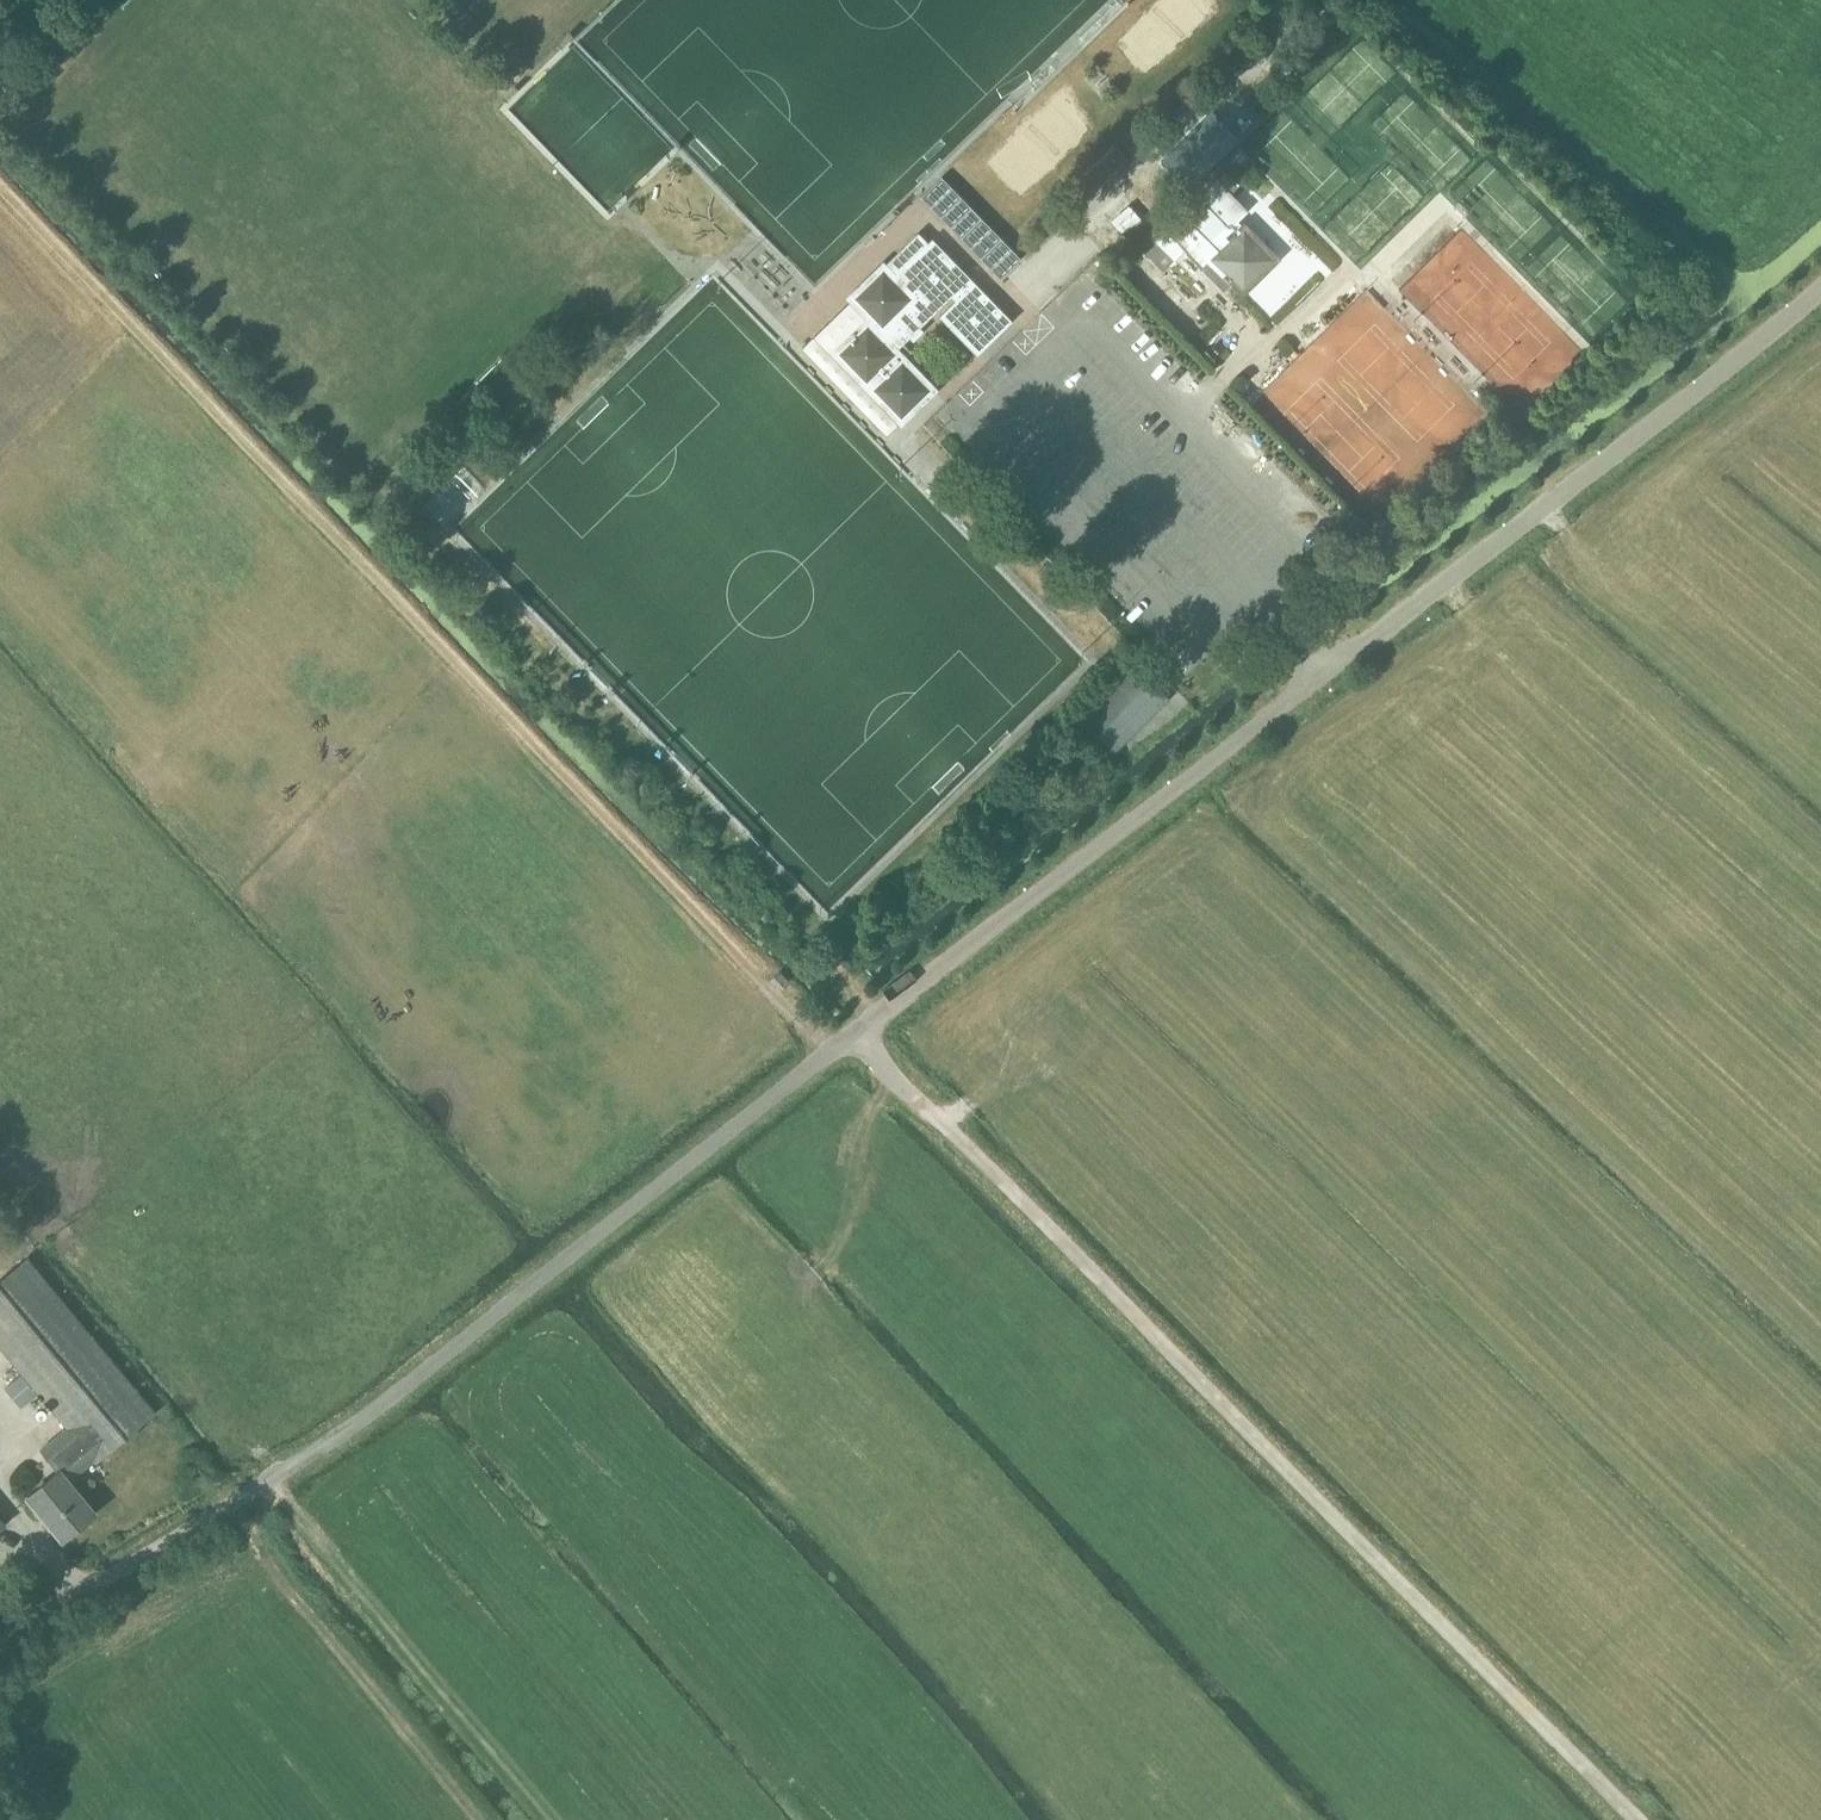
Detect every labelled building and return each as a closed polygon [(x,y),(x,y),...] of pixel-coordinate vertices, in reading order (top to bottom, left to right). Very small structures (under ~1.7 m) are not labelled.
[(1319,14),(1325,8),(1320,3),(1314,9),(1319,14)] [(1340,36),(1346,31),(1341,25),(1335,30),(1340,36)] [(1212,110),(1162,161),(1189,189),(1240,137),(1212,110)] [(1242,180),(1230,167),(1224,170),(1216,178),(1215,178),(1162,229),(1222,291),(1233,280),(1243,290),(1274,259),(1237,220),(1247,210),(1230,192),(1242,180)] [(1000,278),(1021,258),(941,176),(920,195),(1000,278)] [(1130,205),(1094,237),(1112,257),(1147,226),(1130,205)] [(928,243),(917,233),(882,266),(850,298),(851,299),(816,333),(835,353),(901,422),(933,391),(894,350),(897,347),(899,348),(936,312),(935,311),(951,295),(955,300),(939,315),(977,354),(1012,321),(932,239),(928,243)] [(1173,260),(1152,239),(1142,249),(1163,270),(1173,260)] [(1114,751),(1167,699),(1135,666),(1082,718),(1114,751)] [(782,987),(788,981),(780,972),(773,978),(782,987)] [(156,1412),(27,1259),(0,1282),(0,1344),(68,1425),(40,1448),(59,1470),(29,1496),(64,1537),(95,1511),(69,1481),(94,1460),(96,1462),(156,1412)] [(22,1373),(6,1387),(23,1407),(39,1393),(22,1373)]
